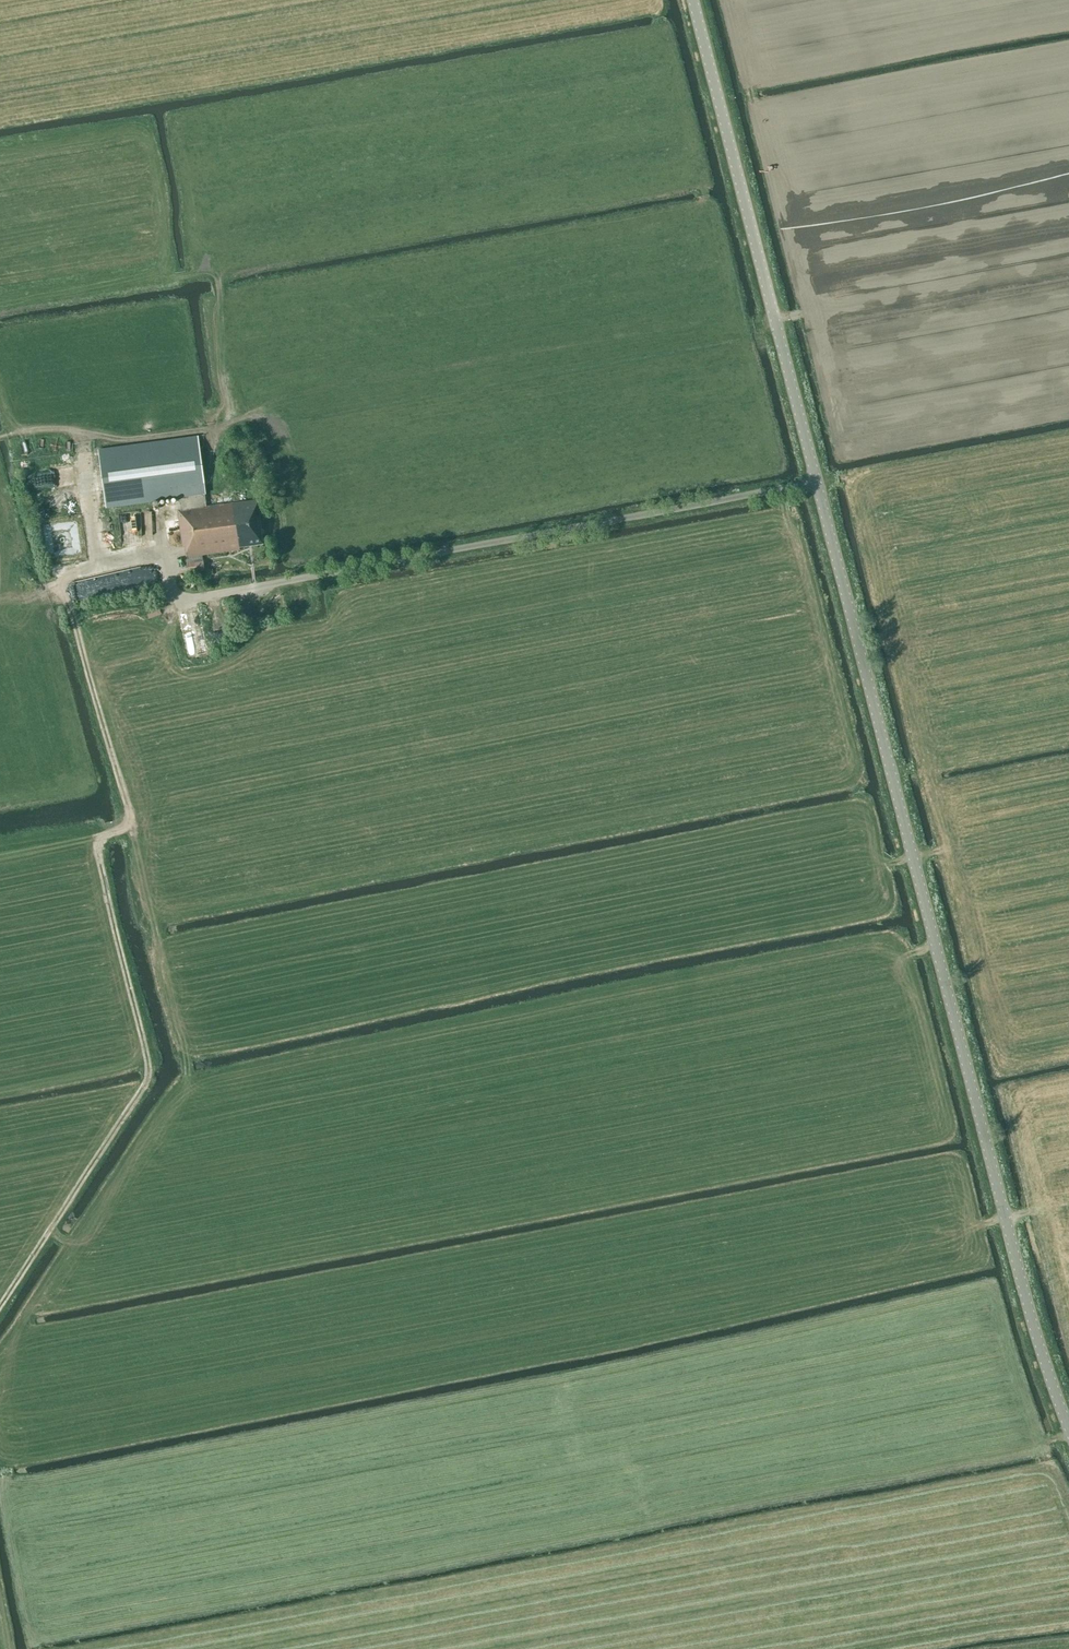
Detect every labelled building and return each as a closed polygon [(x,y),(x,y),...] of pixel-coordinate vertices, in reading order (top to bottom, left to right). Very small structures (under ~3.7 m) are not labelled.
[(107,507),(179,497),(181,510),(178,510),(183,546),(185,546),(187,557),(188,563),(187,563),(189,572),(204,570),(203,561),(202,555),(239,550),(239,547),(263,544),(257,500),(206,507),(205,493),(198,437),(99,450),(107,507)] [(240,607),(243,618),(254,615),(251,604),(240,607)]
